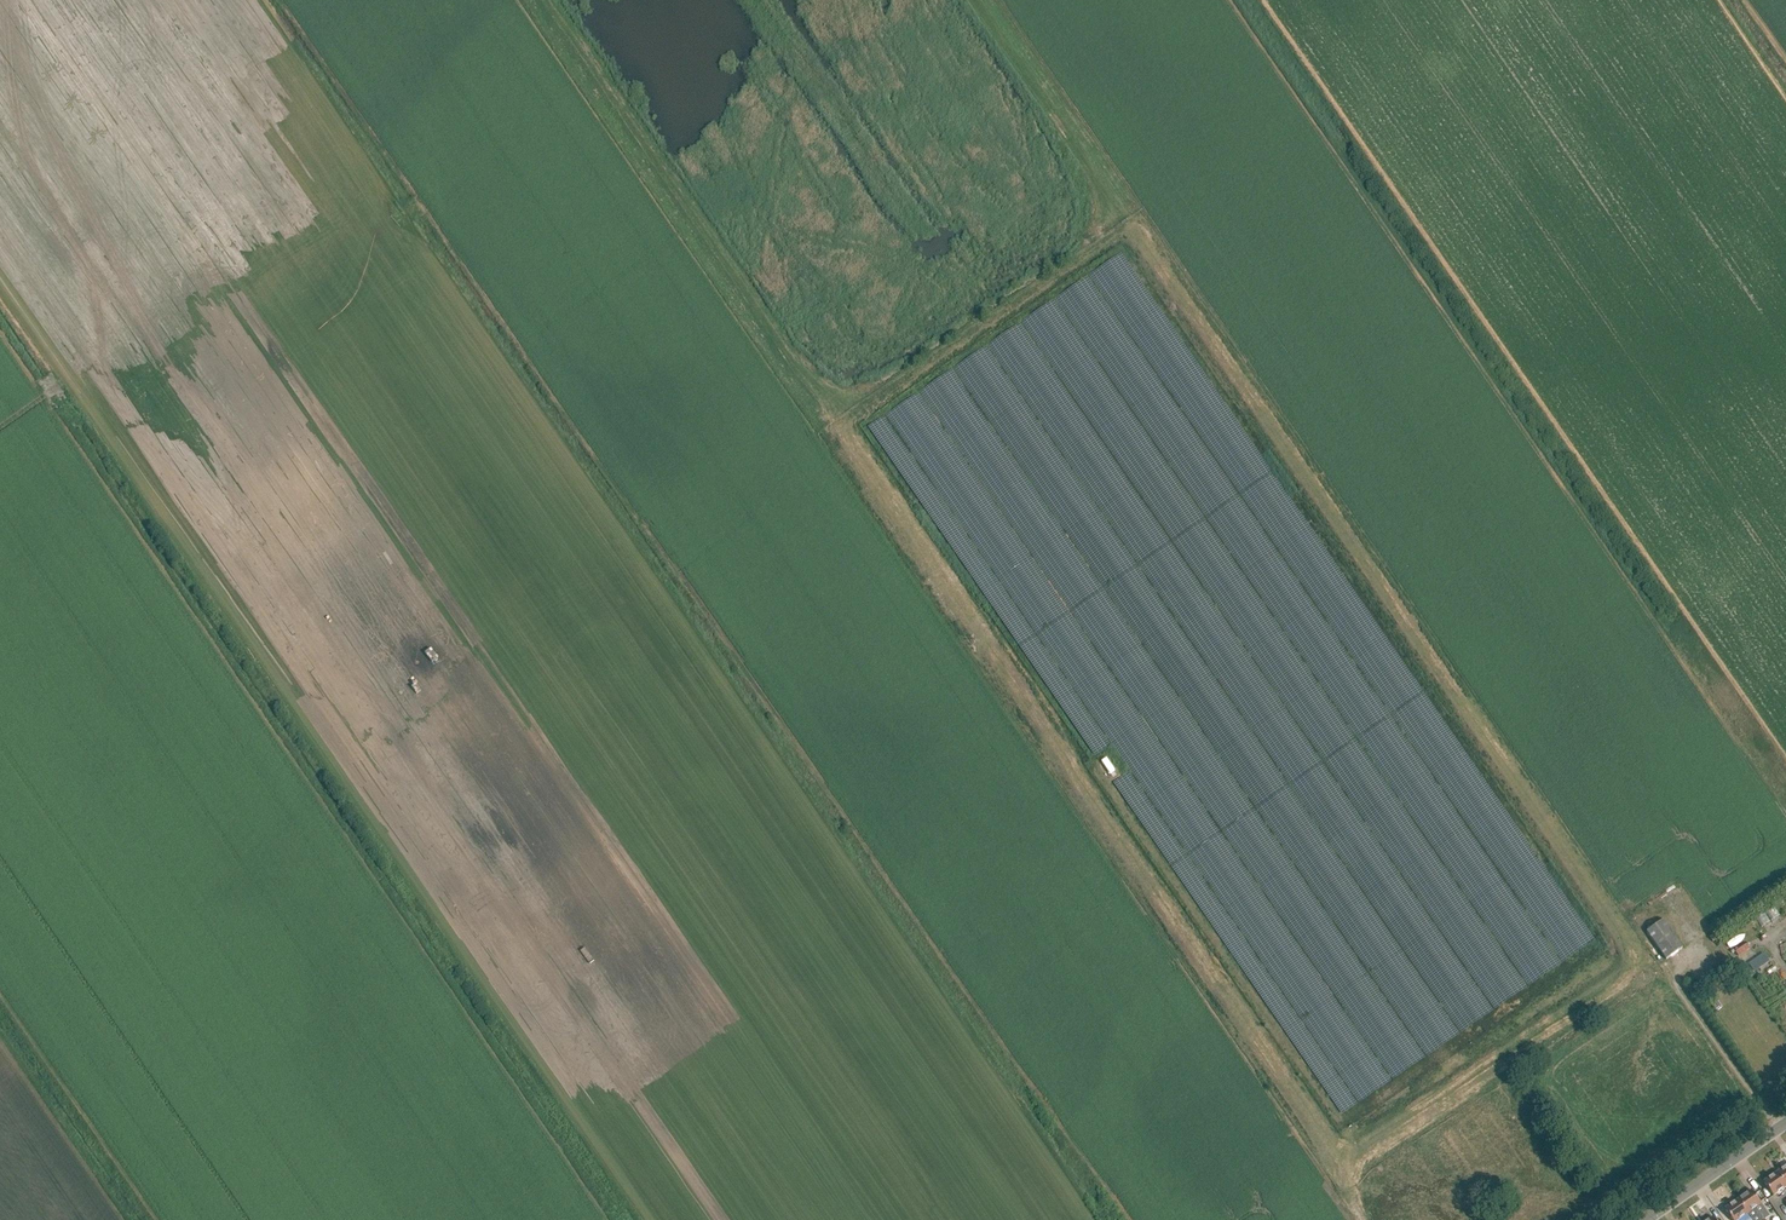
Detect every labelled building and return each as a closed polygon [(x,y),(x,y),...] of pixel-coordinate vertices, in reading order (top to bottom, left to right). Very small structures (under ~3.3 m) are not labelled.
[(1663,920),(1647,931),(1666,960),(1683,949),(1663,920)] [(1750,967),(1764,959),(1759,951),(1745,959),(1750,967)] [(1710,1003),(1715,1011),(1722,1007),(1717,998),(1710,1003)] [(1785,1186),(1785,1167),(1777,1173),(1785,1186)] [(1773,1196),(1785,1187),(1785,1186),(1777,1173),(1764,1182),(1773,1196)] [(1738,1200),(1748,1214),(1752,1219),(1758,1219),(1762,1217),(1764,1219),(1765,1219),(1770,1217),(1761,1204),(1752,1191),(1738,1200)] [(1725,1209),(1732,1219),(1739,1219),(1748,1214),(1738,1200),(1725,1209)]
